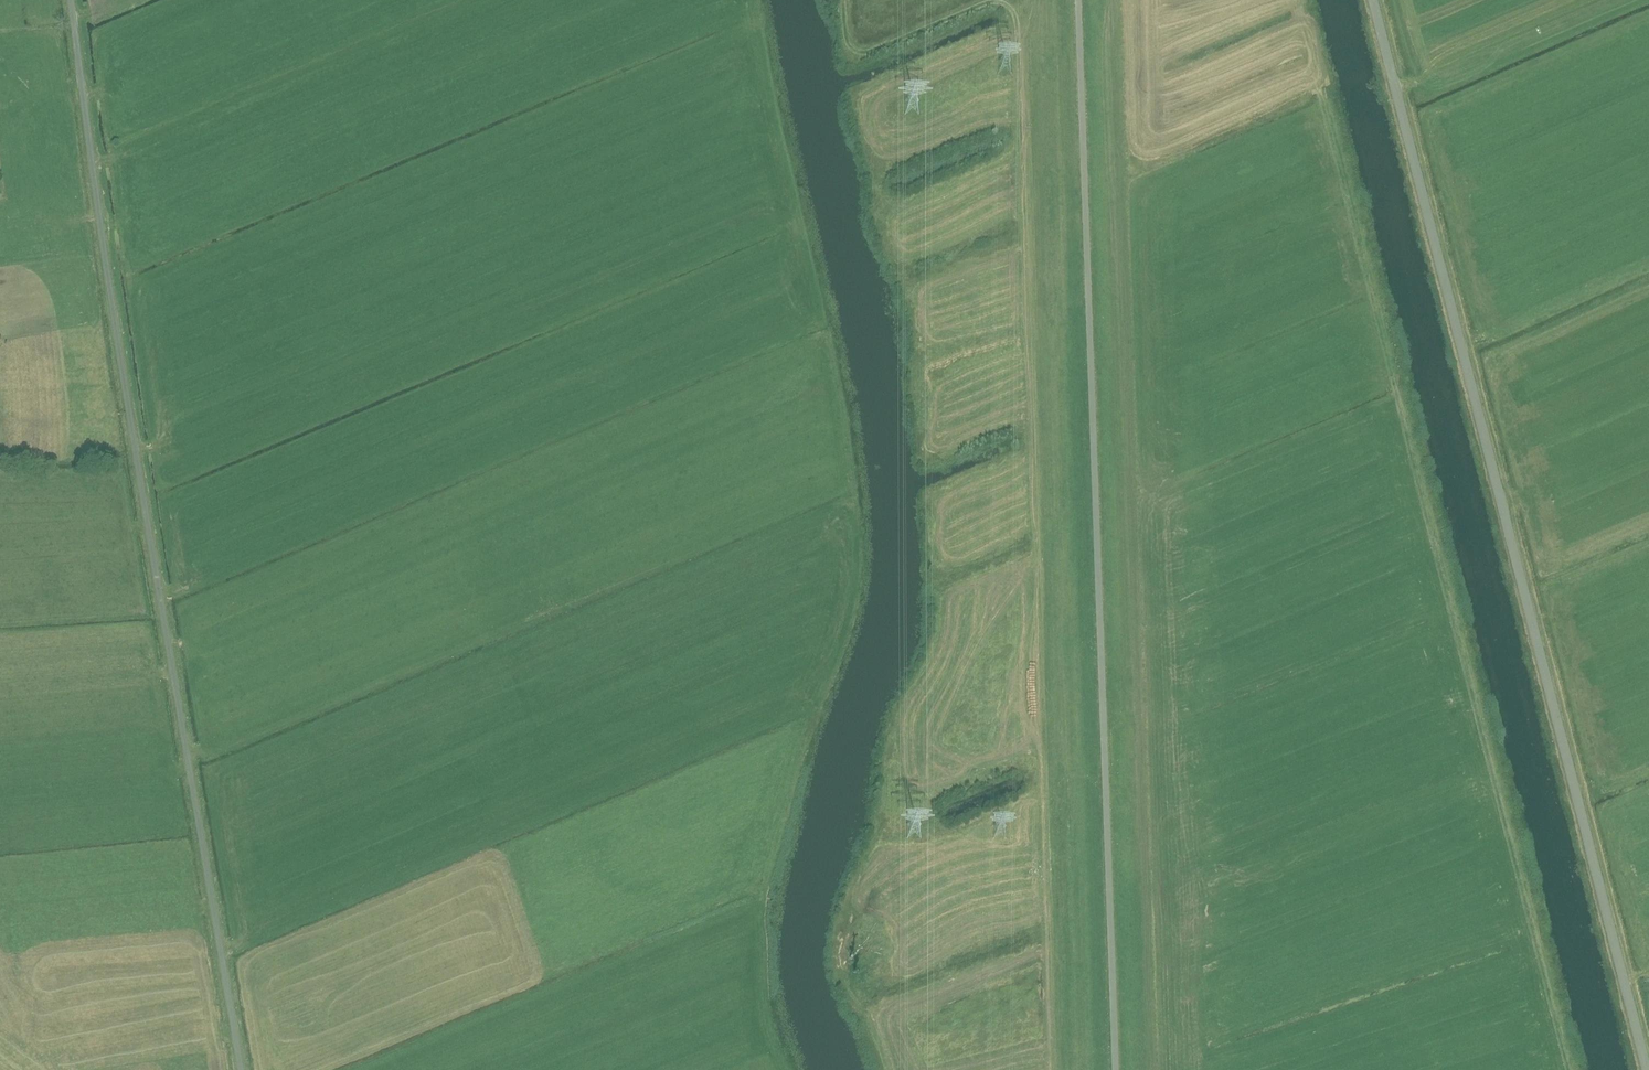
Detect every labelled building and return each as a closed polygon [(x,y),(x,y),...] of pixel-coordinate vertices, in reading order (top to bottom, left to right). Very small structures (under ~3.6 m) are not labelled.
[(1594,435),(1576,436),(1577,451),(1594,450),(1594,435)]
